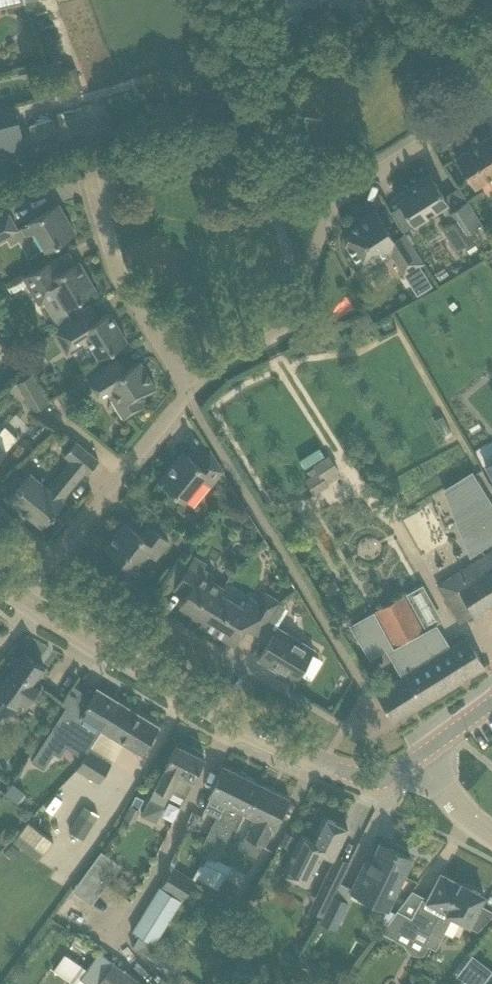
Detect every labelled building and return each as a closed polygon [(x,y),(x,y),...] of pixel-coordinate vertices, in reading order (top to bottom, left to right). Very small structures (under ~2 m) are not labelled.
[(54,29),(42,34),(45,43),(58,38),(54,29)] [(57,50),(49,53),(53,64),(61,62),(57,50)] [(30,68),(17,71),(19,80),(32,77),(30,68)] [(73,68),(57,74),(64,93),(80,87),(73,68)] [(24,146),(19,127),(13,106),(0,109),(0,152),(24,146)] [(466,174),(474,188),(491,176),(491,134),(455,157),(466,174)] [(73,139),(59,147),(62,153),(76,145),(73,139)] [(474,228),(481,224),(477,218),(466,201),(452,209),(430,174),(394,196),(413,225),(442,206),(451,221),(442,227),(456,248),(478,234),(474,228)] [(32,232),(43,251),(57,243),(75,232),(58,203),(28,220),(29,222),(21,227),(26,235),(32,232)] [(347,245),(361,269),(380,257),(382,260),(391,255),(404,275),(423,263),(414,250),(404,233),(394,239),(374,209),(366,214),(368,218),(350,229),(347,245)] [(17,229),(8,214),(0,218),(0,239),(17,229)] [(435,233),(423,240),(433,255),(445,247),(435,233)] [(33,271),(22,277),(34,297),(38,304),(55,294),(64,308),(78,300),(95,290),(78,261),(58,273),(51,261),(33,271)] [(52,332),(64,351),(80,341),(82,345),(87,342),(97,359),(127,340),(109,312),(92,322),(85,311),(52,332)] [(0,329),(0,344),(10,338),(3,327),(0,329)] [(108,392),(113,401),(123,418),(143,406),(139,399),(156,388),(139,361),(125,370),(118,359),(87,378),(99,397),(108,392)] [(16,383),(32,411),(47,402),(31,374),(16,383)] [(69,390),(59,396),(66,407),(76,400),(69,390)] [(17,438),(4,425),(0,429),(0,456),(17,438)] [(121,436),(116,441),(121,446),(126,440),(121,436)] [(21,484),(8,499),(42,527),(64,501),(62,499),(84,471),(87,474),(98,460),(75,441),(64,455),(70,460),(77,465),(54,493),(48,487),(30,473),(21,484)] [(174,494),(184,501),(202,479),(210,486),(222,471),(210,450),(199,457),(195,461),(183,451),(159,481),(174,494)] [(328,486),(324,479),(339,470),(334,462),(320,471),(319,470),(305,479),(314,494),(328,486)] [(473,475),(446,492),(475,540),(491,529),(491,505),(473,475)] [(115,556),(109,564),(126,578),(148,552),(155,558),(168,541),(149,525),(140,535),(125,523),(105,547),(115,556)] [(255,530),(245,530),(245,544),(256,544),(255,530)] [(176,533),(171,540),(178,545),(183,538),(176,533)] [(450,605),(460,622),(491,602),(491,550),(437,585),(450,605)] [(179,604),(203,618),(218,592),(221,588),(209,581),(213,575),(203,569),(206,564),(193,556),(174,589),(185,595),(179,604)] [(333,581),(323,587),(329,598),(340,591),(333,581)] [(218,592),(203,618),(200,623),(234,644),(245,627),(259,635),(279,602),(265,593),(259,603),(249,597),(243,607),(218,592)] [(401,677),(376,693),(394,722),(484,666),(467,638),(449,648),(441,635),(429,643),(403,595),(374,610),(375,611),(351,626),(349,624),(348,625),(369,659),(370,658),(369,656),(385,646),(396,662),(393,664),(401,677)] [(258,658),(296,681),(314,650),(276,628),(258,658)] [(19,692),(30,700),(41,684),(35,680),(44,668),(42,666),(41,667),(36,663),(37,662),(23,653),(0,685),(0,718),(19,692)] [(65,705),(31,760),(43,768),(52,753),(59,757),(65,747),(73,734),(91,745),(101,729),(124,742),(142,753),(148,743),(159,726),(118,701),(97,688),(90,699),(86,705),(80,714),(79,714),(65,705)] [(149,799),(163,806),(170,791),(184,798),(196,775),(204,757),(176,743),(167,761),(164,767),(164,768),(156,784),(149,799)] [(76,769),(99,783),(111,762),(89,748),(76,769)] [(217,816),(210,830),(227,839),(241,812),(246,814),(260,785),(223,766),(208,796),(210,797),(204,809),(217,816)] [(13,783),(6,792),(18,801),(25,792),(13,783)] [(289,799),(260,785),(246,814),(255,819),(245,838),(264,847),(273,828),(275,829),(289,799)] [(69,830),(83,839),(94,821),(80,812),(69,830)] [(283,872),(306,884),(323,852),(333,857),(339,846),(347,828),(324,816),(313,838),(303,833),(283,872)] [(11,840),(36,858),(51,839),(26,820),(11,840)] [(227,839),(210,830),(202,845),(212,849),(202,869),(222,879),(224,880),(231,867),(217,861),(227,839)] [(11,843),(4,853),(12,859),(19,850),(11,843)] [(361,871),(352,890),(374,901),(387,907),(402,877),(411,859),(380,844),(371,862),(366,874),(361,871)] [(101,852),(87,872),(105,885),(120,866),(101,852)] [(319,887),(333,895),(334,893),(344,873),(329,866),(319,887)] [(174,867),(160,887),(181,900),(194,879),(174,867)] [(380,932),(393,938),(403,944),(407,936),(428,945),(435,949),(452,916),(467,924),(469,924),(477,929),(489,920),(491,915),(491,911),(479,905),(484,895),(461,883),(460,884),(444,875),(441,874),(426,901),(421,898),(411,917),(397,910),(380,932)] [(181,900),(160,887),(133,931),(154,944),(181,900)] [(334,927),(346,902),(348,899),(334,893),(333,895),(320,920),(334,927)] [(161,939),(150,955),(163,964),(174,947),(161,939)] [(52,972),(69,983),(143,983),(112,962),(113,960),(99,950),(85,970),(64,955),(52,972)] [(457,975),(468,983),(481,983),(491,971),(472,956),(457,975)]
